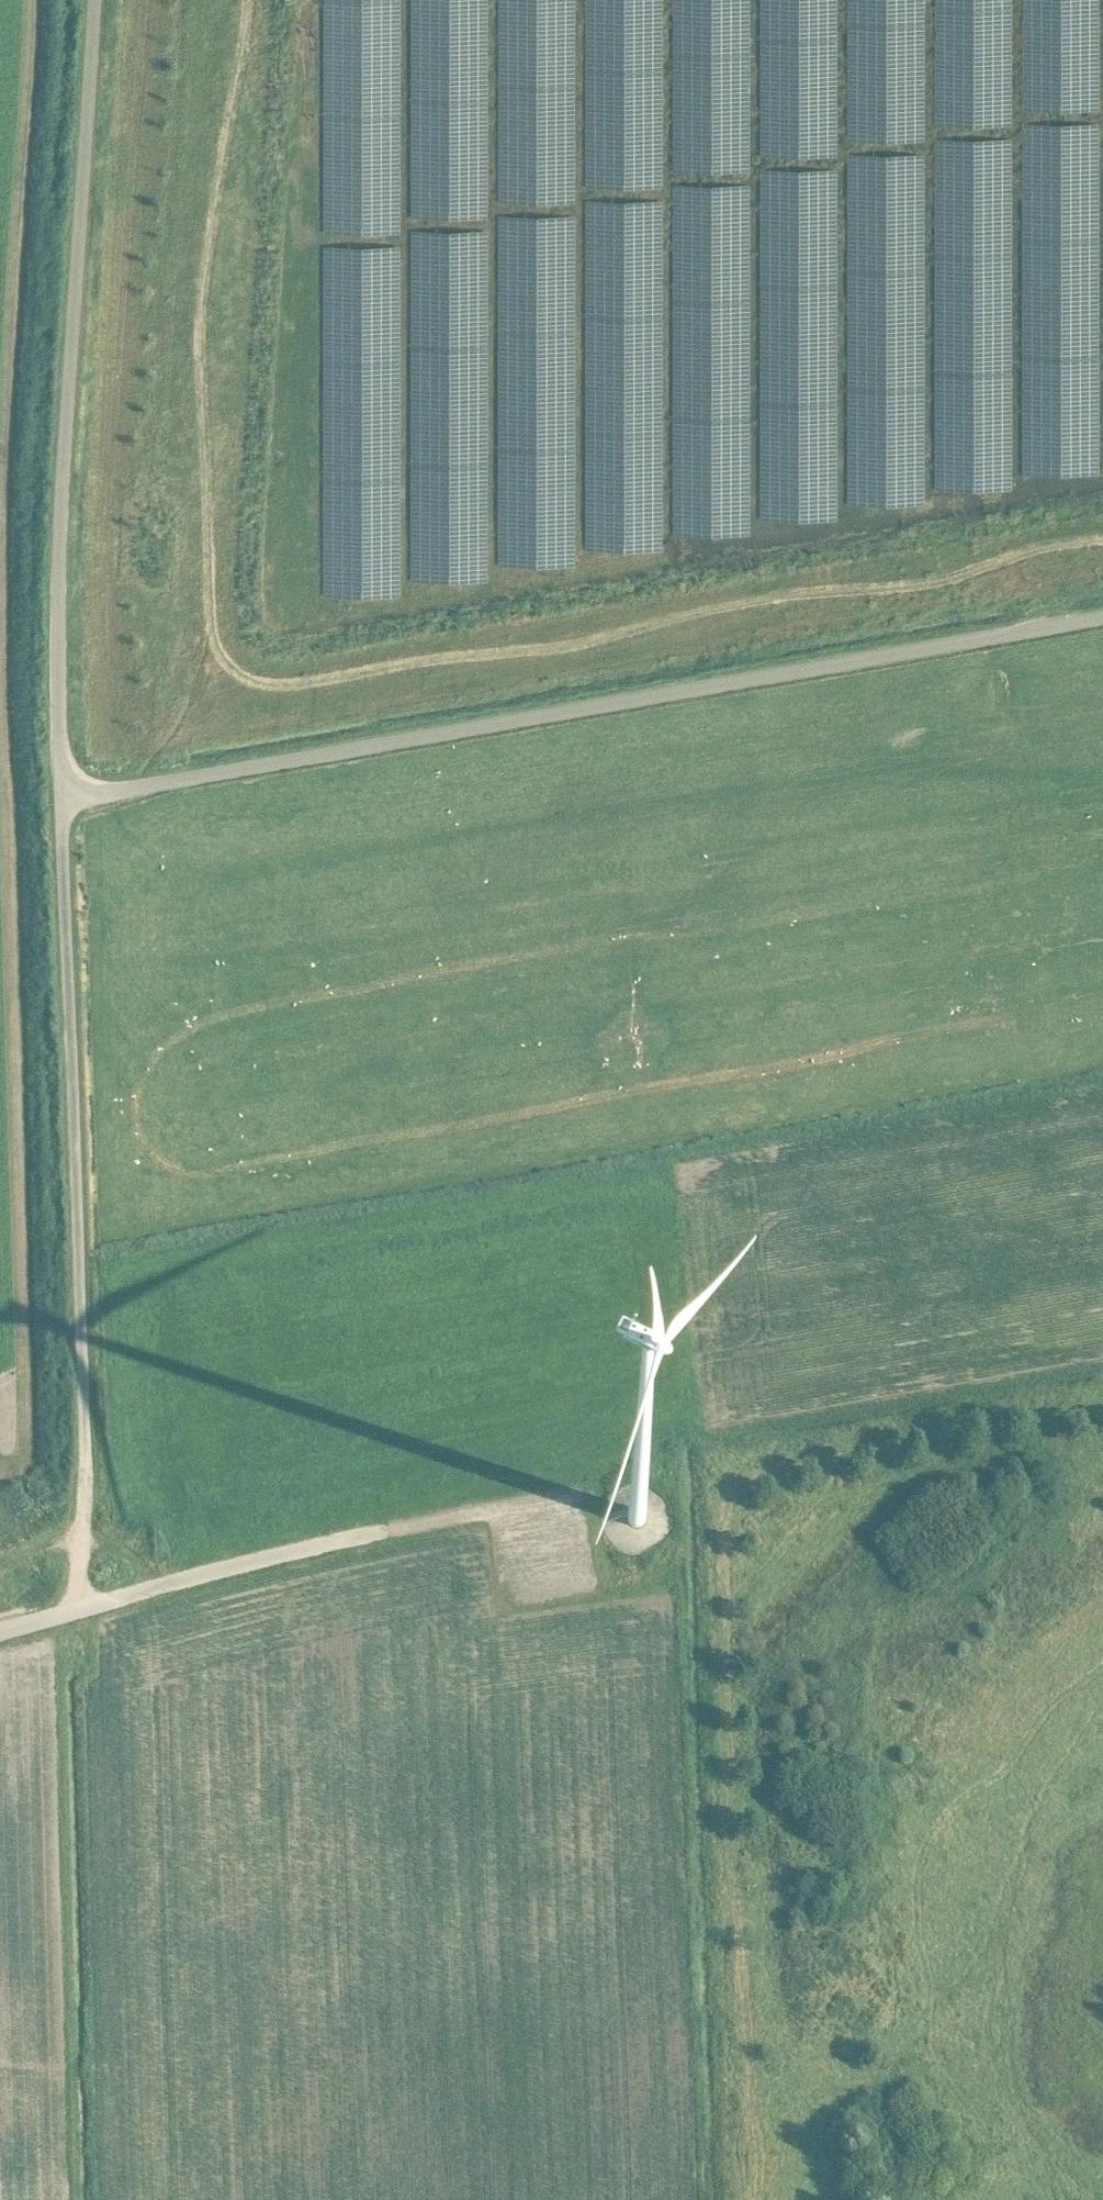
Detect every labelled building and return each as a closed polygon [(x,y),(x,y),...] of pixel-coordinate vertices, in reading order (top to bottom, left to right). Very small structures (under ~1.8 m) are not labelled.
[(604,1509),(603,1515),(603,1522),(604,1528),(606,1534),(609,1539),(614,1544),(619,1548),(625,1551),(631,1553),(637,1553),(644,1553),(650,1551),(656,1548),(661,1544),(665,1539),(668,1534),(670,1527),(671,1521),(671,1514),(669,1508),(666,1502),(662,1497),(658,1493),(652,1489),(646,1487),(640,1486),(633,1486),(627,1487),(621,1489),(615,1493),(610,1497),(607,1503),(604,1509)]
